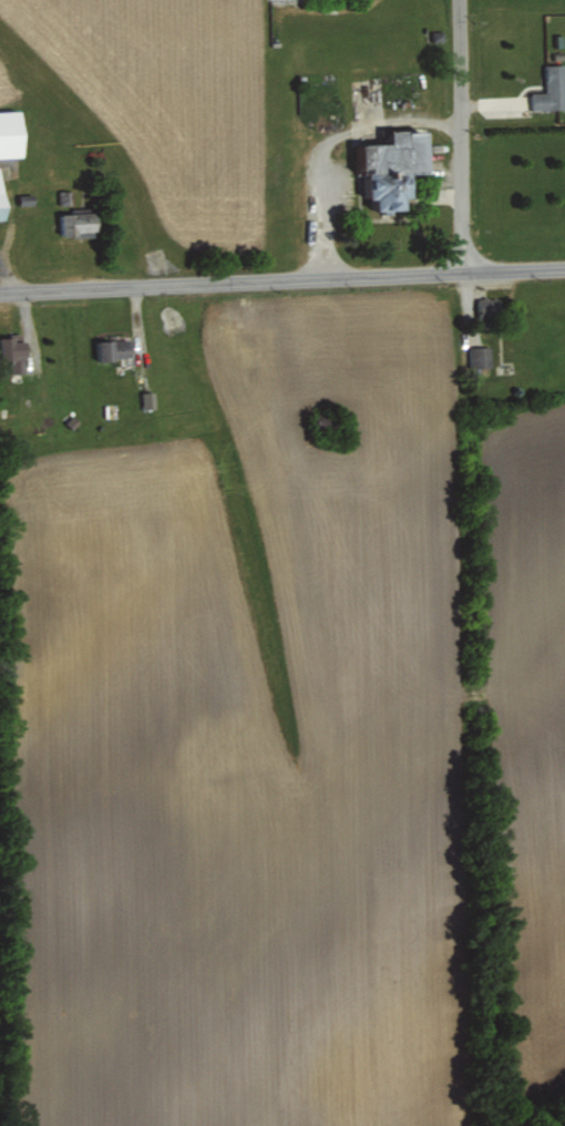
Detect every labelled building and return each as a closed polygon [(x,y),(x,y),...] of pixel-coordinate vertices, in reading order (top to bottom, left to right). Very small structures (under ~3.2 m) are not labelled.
[(564,109),(564,64),(546,64),(547,92),(531,92),(532,110),(564,109)] [(25,157),(23,110),(0,111),(0,158),(25,157)] [(353,144),(354,173),(369,172),(370,199),(374,199),(375,209),(407,209),(407,197),(413,197),(413,173),(430,173),(429,130),(391,131),(391,143),(353,144)] [(99,233),(98,212),(59,212),(59,234),(99,233)] [(477,322),(496,322),(497,297),(477,297),(477,322)] [(25,340),(16,340),(16,337),(0,337),(0,358),(10,358),(10,373),(26,372),(25,340)] [(132,359),(131,339),(95,340),(95,359),(132,359)] [(490,346),(469,346),(470,367),(491,366),(490,346)] [(142,408),(155,408),(154,391),(141,392),(142,408)]
